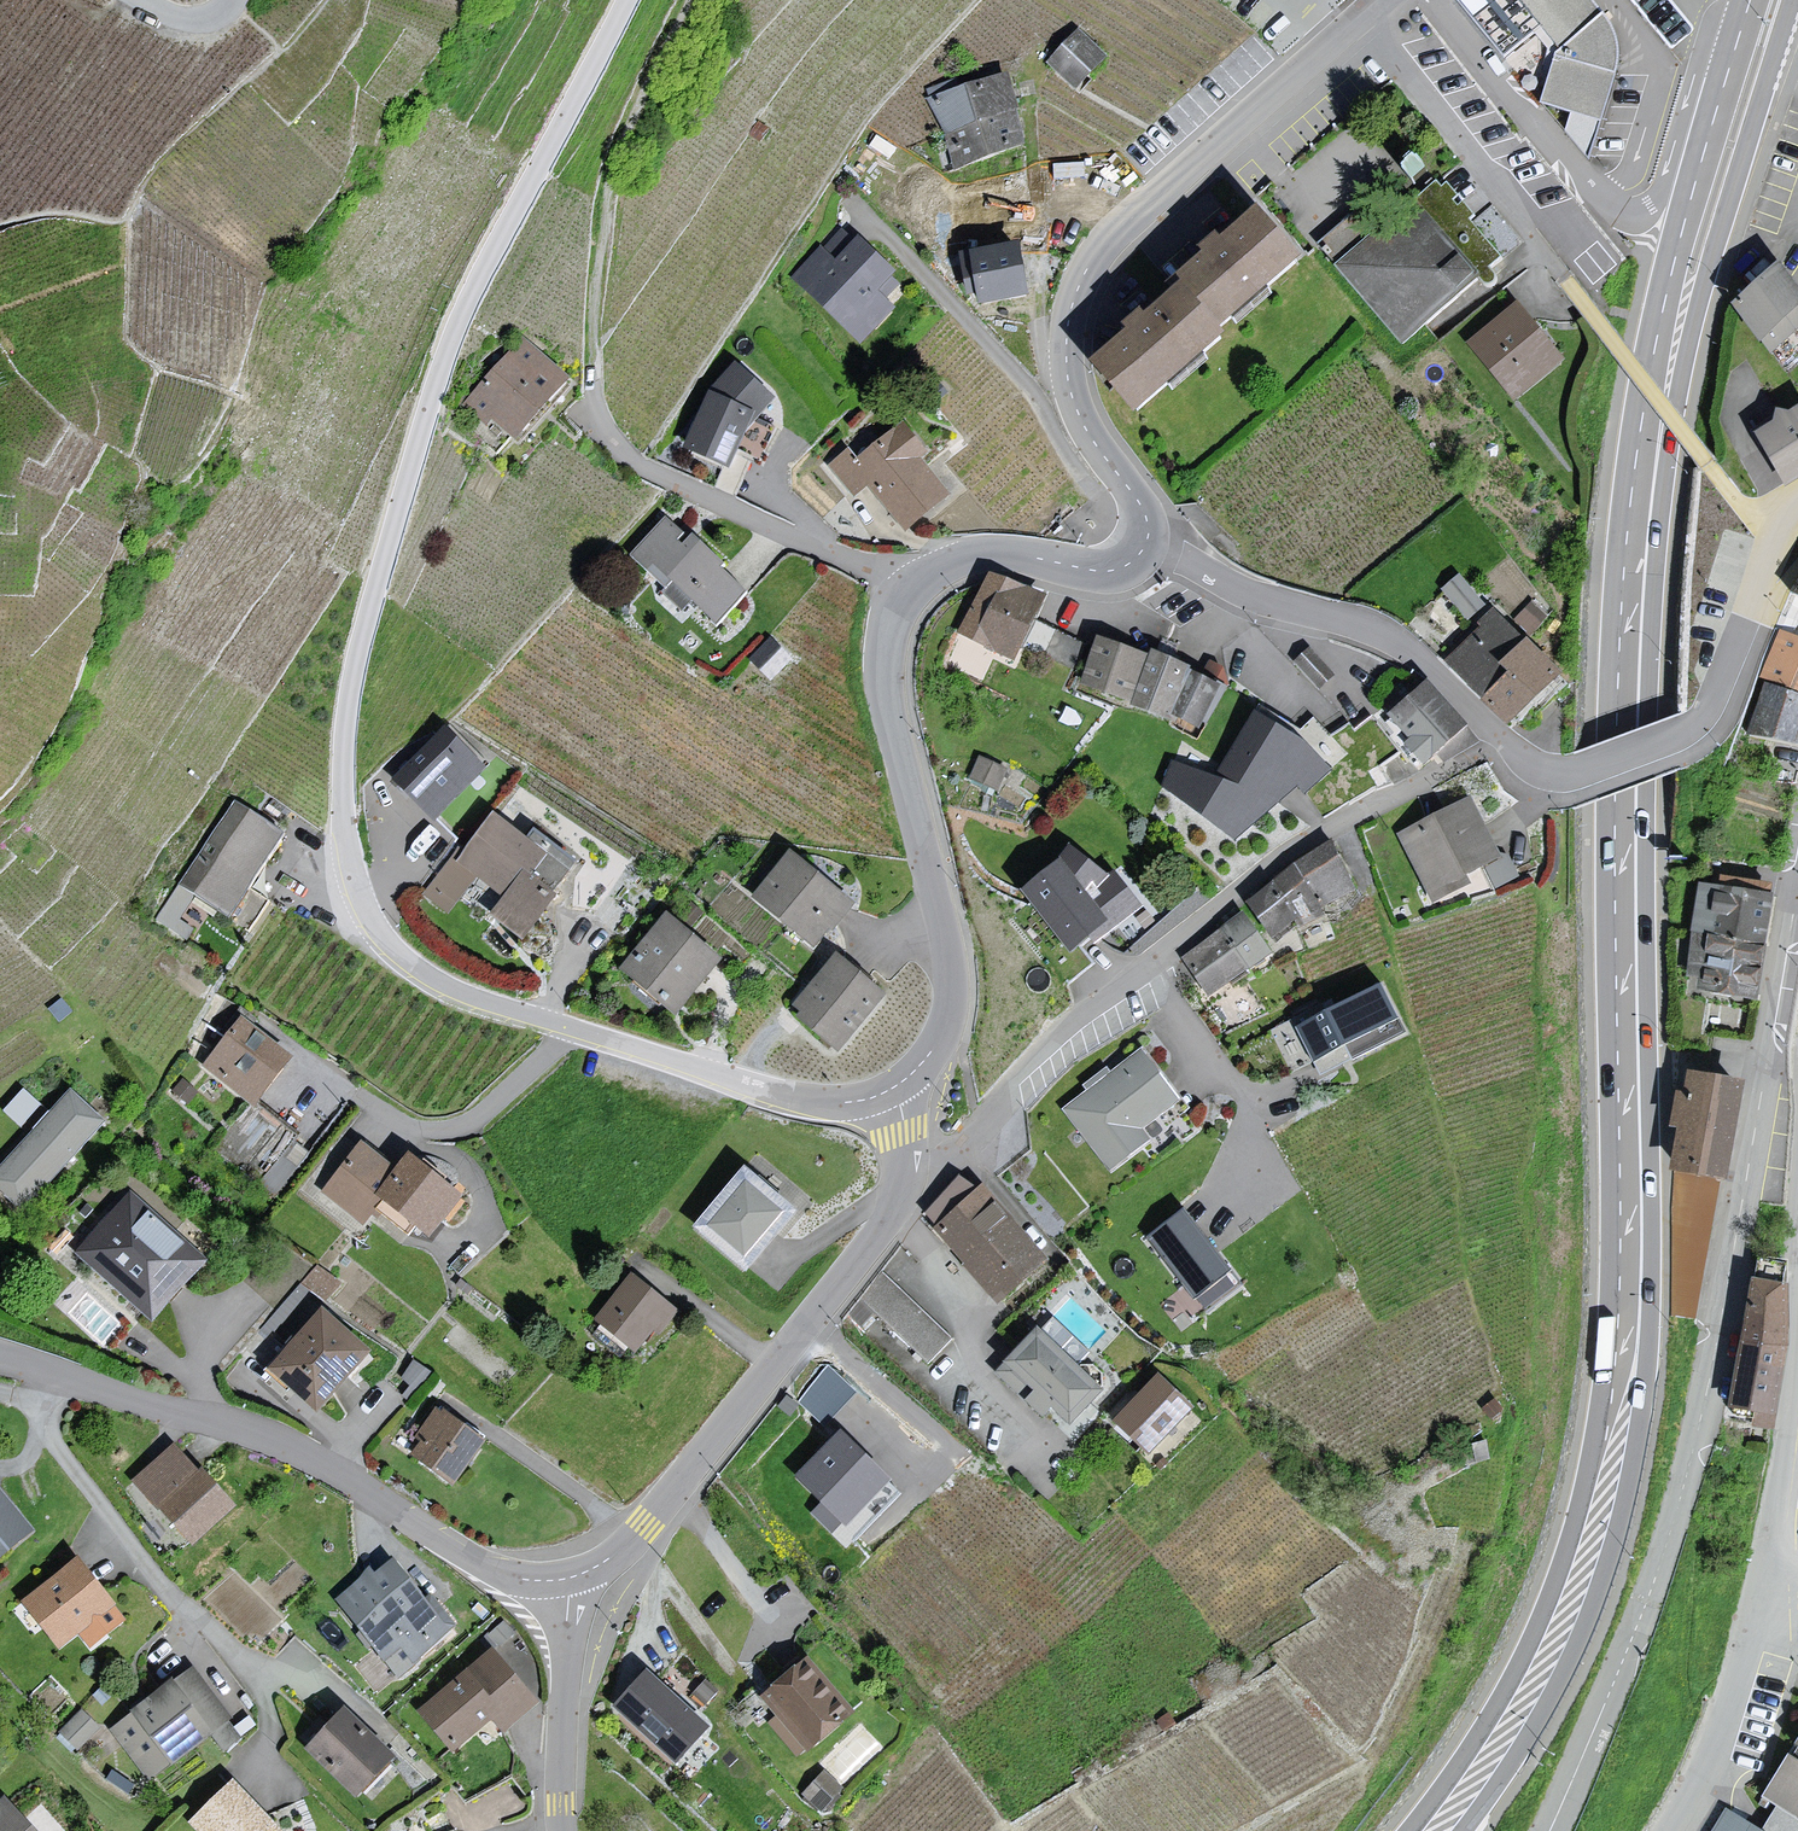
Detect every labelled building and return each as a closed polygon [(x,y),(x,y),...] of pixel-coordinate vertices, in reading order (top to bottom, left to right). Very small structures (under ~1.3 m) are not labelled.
[(1619,43),(1585,0),(1466,0),(1593,158),(1616,70),(1619,43)] [(1077,31),(1050,60),(1076,85),(1104,55),(1077,31)] [(945,84),(929,89),(954,168),(1027,145),(1020,122),(1010,92),(1005,75),(963,88),(960,79),(945,84)] [(759,121),(749,135),(760,143),(770,130),(759,121)] [(1408,167),(1312,250),(1399,349),(1473,285),(1482,296),(1495,285),(1486,276),(1498,265),(1467,229),(1473,223),(1461,208),(1455,213),(1450,208),(1454,204),(1440,188),(1432,195),(1408,167)] [(1187,293),(1221,334),(1303,266),(1264,219),(1227,250),(1222,243),(1205,257),(1210,264),(1176,292),(1181,299),(1187,293)] [(855,242),(843,231),(826,249),(824,246),(795,276),(860,338),(891,306),(880,296),(892,283),(886,277),(893,270),(859,238),(855,242)] [(981,304),(1025,295),(1015,244),(971,253),(981,304)] [(1734,302),(1772,346),(1791,331),(1797,325),(1797,290),(1777,266),(1734,302)] [(1102,368),(1141,413),(1226,340),(1221,334),(1187,293),(1181,299),(1150,325),(1144,318),(1130,331),(1137,339),(1102,368)] [(1559,358),(1516,305),(1471,341),(1514,394),(1559,358)] [(566,376),(524,339),(467,403),(488,422),(496,413),(517,432),(566,376)] [(712,392),(688,445),(727,463),(751,416),(771,395),(737,365),(712,392)] [(1761,432),(1790,480),(1797,475),(1797,409),(1761,432)] [(926,451),(902,423),(856,461),(847,451),(831,465),(855,493),(869,481),(907,525),(947,492),(918,458),(926,451)] [(664,518),(632,554),(668,586),(663,593),(682,610),(692,599),(716,620),(742,590),(716,566),(720,562),(694,538),(684,548),(673,538),(679,531),(664,518)] [(1465,568),(1445,582),(1468,615),(1488,600),(1465,568)] [(1040,594),(992,572),(964,631),(1012,654),(1040,594)] [(1508,720),(1558,671),(1524,637),(1496,608),(1481,623),(1484,626),(1449,661),(1483,695),(1508,720)] [(1782,635),(1765,678),(1797,691),(1797,641),(1782,635)] [(1083,681),(1130,698),(1146,655),(1099,638),(1083,681)] [(789,657),(771,639),(752,659),(769,676),(789,657)] [(1188,665),(1154,652),(1134,703),(1168,716),(1170,710),(1197,723),(1216,683),(1186,669),(1188,665)] [(1399,707),(1391,714),(1413,737),(1408,743),(1426,760),(1437,747),(1442,752),(1445,755),(1476,741),(1428,683),(1415,694),(1399,707)] [(1767,691),(1754,733),(1797,747),(1797,701),(1767,691)] [(1172,765),(1165,783),(1235,833),(1279,796),(1295,783),(1298,781),(1304,789),(1327,768),(1259,714),(1218,779),(1172,765)] [(448,731),(398,781),(433,815),(483,764),(448,731)] [(1005,768),(980,758),(973,776),(997,786),(1005,768)] [(1471,800),(1402,835),(1433,897),(1468,880),(1464,870),(1497,853),(1471,800)] [(280,832),(235,804),(184,884),(228,913),(280,832)] [(459,849),(426,893),(449,910),(476,874),(505,896),(491,915),(521,937),(555,893),(550,890),(573,860),(533,830),(527,839),(493,813),(464,853),(459,849)] [(1300,924),(1323,913),(1319,905),(1353,887),(1331,844),(1297,865),(1275,882),(1250,902),(1272,934),(1295,916),(1300,924)] [(1106,879),(1070,846),(1060,860),(1025,887),(1071,946),(1090,931),(1097,938),(1139,903),(1114,872),(1106,879)] [(851,902),(791,853),(756,896),(813,942),(827,924),(831,927),(851,902)] [(1762,936),(1768,896),(1702,885),(1689,971),(1701,973),(1699,986),(1728,991),(1752,994),(1762,936)] [(1185,957),(1210,992),(1248,964),(1269,950),(1244,915),(1224,929),(1185,957)] [(716,955),(670,917),(626,971),(672,1009),(716,955)] [(882,992),(837,955),(796,1004),(805,1012),(800,1018),(836,1048),(882,992)] [(1402,1029),(1379,986),(1299,1028),(1322,1071),(1402,1029)] [(240,1019),(207,1062),(255,1098),(288,1055),(240,1019)] [(1140,1052),(1067,1108),(1112,1167),(1148,1139),(1138,1126),(1176,1098),(1140,1052)] [(1740,1081),(1689,1072),(1672,1165),(1723,1175),(1740,1081)] [(0,1170),(0,1185),(22,1205),(100,1120),(71,1093),(0,1170)] [(459,1193),(410,1156),(398,1171),(361,1143),(347,1161),(324,1191),(361,1220),(379,1196),(429,1233),(459,1193)] [(746,1169),(696,1226),(742,1265),(791,1208),(746,1169)] [(964,1176),(924,1214),(937,1227),(966,1260),(999,1298),(1045,1257),(1029,1240),(982,1187),(980,1189),(978,1191),(964,1176)] [(1713,1186),(1672,1179),(1666,1315),(1689,1320),(1713,1186)] [(132,1197),(81,1253),(155,1320),(207,1265),(132,1197)] [(1229,1271),(1185,1212),(1151,1236),(1195,1296),(1229,1271)] [(950,1338),(883,1275),(861,1298),(928,1361),(950,1338)] [(1786,1284),(1754,1278),(1748,1311),(1742,1340),(1739,1355),(1730,1405),(1757,1410),(1755,1425),(1774,1427),(1787,1346),(1786,1284)] [(675,1311),(634,1279),(600,1322),(636,1351),(655,1327),(659,1330),(675,1311)] [(368,1351),(324,1311),(272,1368),(316,1408),(368,1351)] [(1101,1389),(1039,1330),(998,1372),(1043,1414),(1052,1404),(1070,1421),(1101,1389)] [(826,1357),(794,1389),(822,1416),(854,1384),(826,1357)] [(1190,1405),(1160,1376),(1118,1420),(1148,1449),(1190,1405)] [(482,1439),(437,1407),(418,1435),(426,1441),(418,1453),(454,1478),(482,1439)] [(887,1479),(841,1433),(800,1475),(847,1520),(887,1479)] [(201,1473),(177,1447),(140,1480),(192,1539),(232,1503),(204,1471),(201,1473)] [(32,1533),(0,1494),(0,1559),(32,1533)] [(124,1618),(78,1561),(26,1602),(61,1645),(80,1629),(91,1644),(124,1618)] [(455,1624),(430,1595),(424,1601),(391,1562),(374,1577),(370,1571),(337,1600),(374,1642),(399,1671),(455,1624)] [(493,1651),(422,1712),(454,1748),(493,1715),(503,1727),(535,1699),(493,1651)] [(803,1660),(763,1694),(782,1716),(773,1724),(798,1753),(807,1745),(808,1748),(849,1712),(803,1660)] [(190,1672),(115,1728),(150,1775),(225,1718),(190,1672)] [(708,1726),(649,1672),(620,1705),(678,1758),(708,1726)] [(57,1728),(73,1743),(96,1718),(81,1703),(57,1728)] [(393,1755),(344,1711),(310,1747),(359,1792),(393,1755)] [(1767,1793),(1797,1817),(1797,1743),(1767,1793)] [(233,1782),(193,1821),(202,1830),(276,1830),(233,1782)] [(4,1800),(0,1804),(0,1830),(34,1830),(4,1800)]
